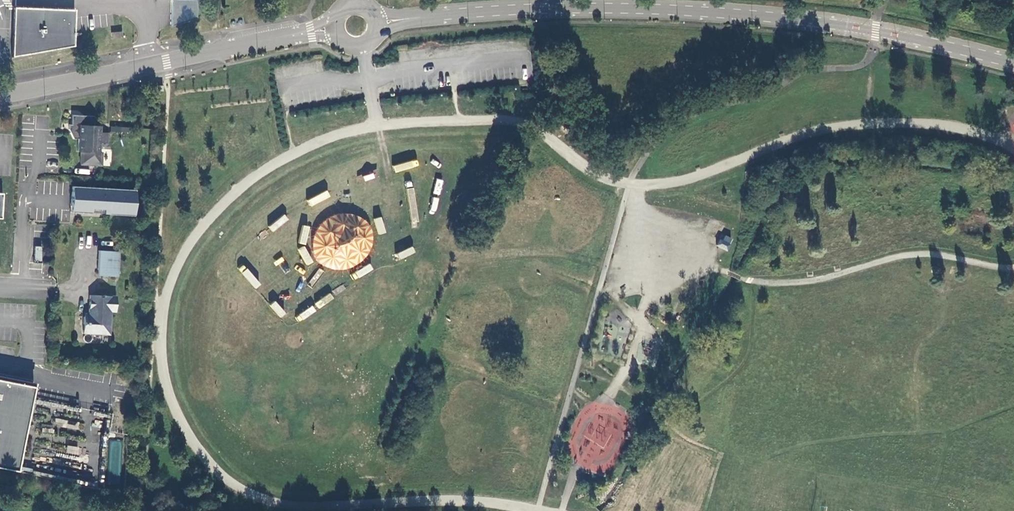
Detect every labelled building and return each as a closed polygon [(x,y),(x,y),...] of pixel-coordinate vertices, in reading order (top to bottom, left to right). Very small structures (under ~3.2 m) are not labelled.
[(69,10),(13,7),(13,19),(14,19),(19,27),(20,29),(13,33),(12,33),(11,57),(73,46),(75,23),(69,23),(69,10)] [(80,163),(100,165),(101,151),(99,151),(100,142),(107,143),(108,132),(100,132),(101,126),(93,125),(94,115),(72,114),(71,124),(69,123),(68,128),(73,138),(78,138),(78,151),(81,151),(80,163)] [(134,189),(72,186),(71,206),(83,207),(84,207),(85,207),(86,207),(87,206),(88,205),(88,204),(88,203),(90,203),(99,203),(107,204),(107,206),(107,208),(103,208),(102,213),(107,213),(107,214),(132,215),(134,189)] [(90,205),(90,203),(88,203),(88,204),(88,205),(87,206),(86,207),(85,207),(84,207),(83,207),(71,206),(70,211),(90,212),(90,207),(90,205)] [(308,259),(359,275),(375,224),(324,208),(308,259)] [(378,235),(386,233),(381,217),(374,219),(378,235)] [(298,243),(305,245),(310,227),(303,225),(298,243)] [(716,245),(726,250),(729,245),(728,244),(731,239),(724,235),(721,241),(719,239),(716,245)] [(41,263),(42,246),(34,246),(34,248),(34,262),(41,263)] [(305,246),(298,249),(306,266),(313,262),(305,246)] [(118,252),(98,251),(97,276),(117,277),(118,252)] [(247,268),(242,273),(256,288),(261,283),(247,268)] [(116,296),(89,295),(88,317),(83,317),(82,333),(109,334),(110,311),(115,311),(116,296)] [(279,318),(285,314),(276,301),(271,304),(279,318)] [(11,382),(0,380),(0,438),(11,382)] [(11,382),(0,438),(0,468),(17,471),(33,386),(11,382)] [(122,440),(110,440),(108,484),(120,485),(122,440)]
